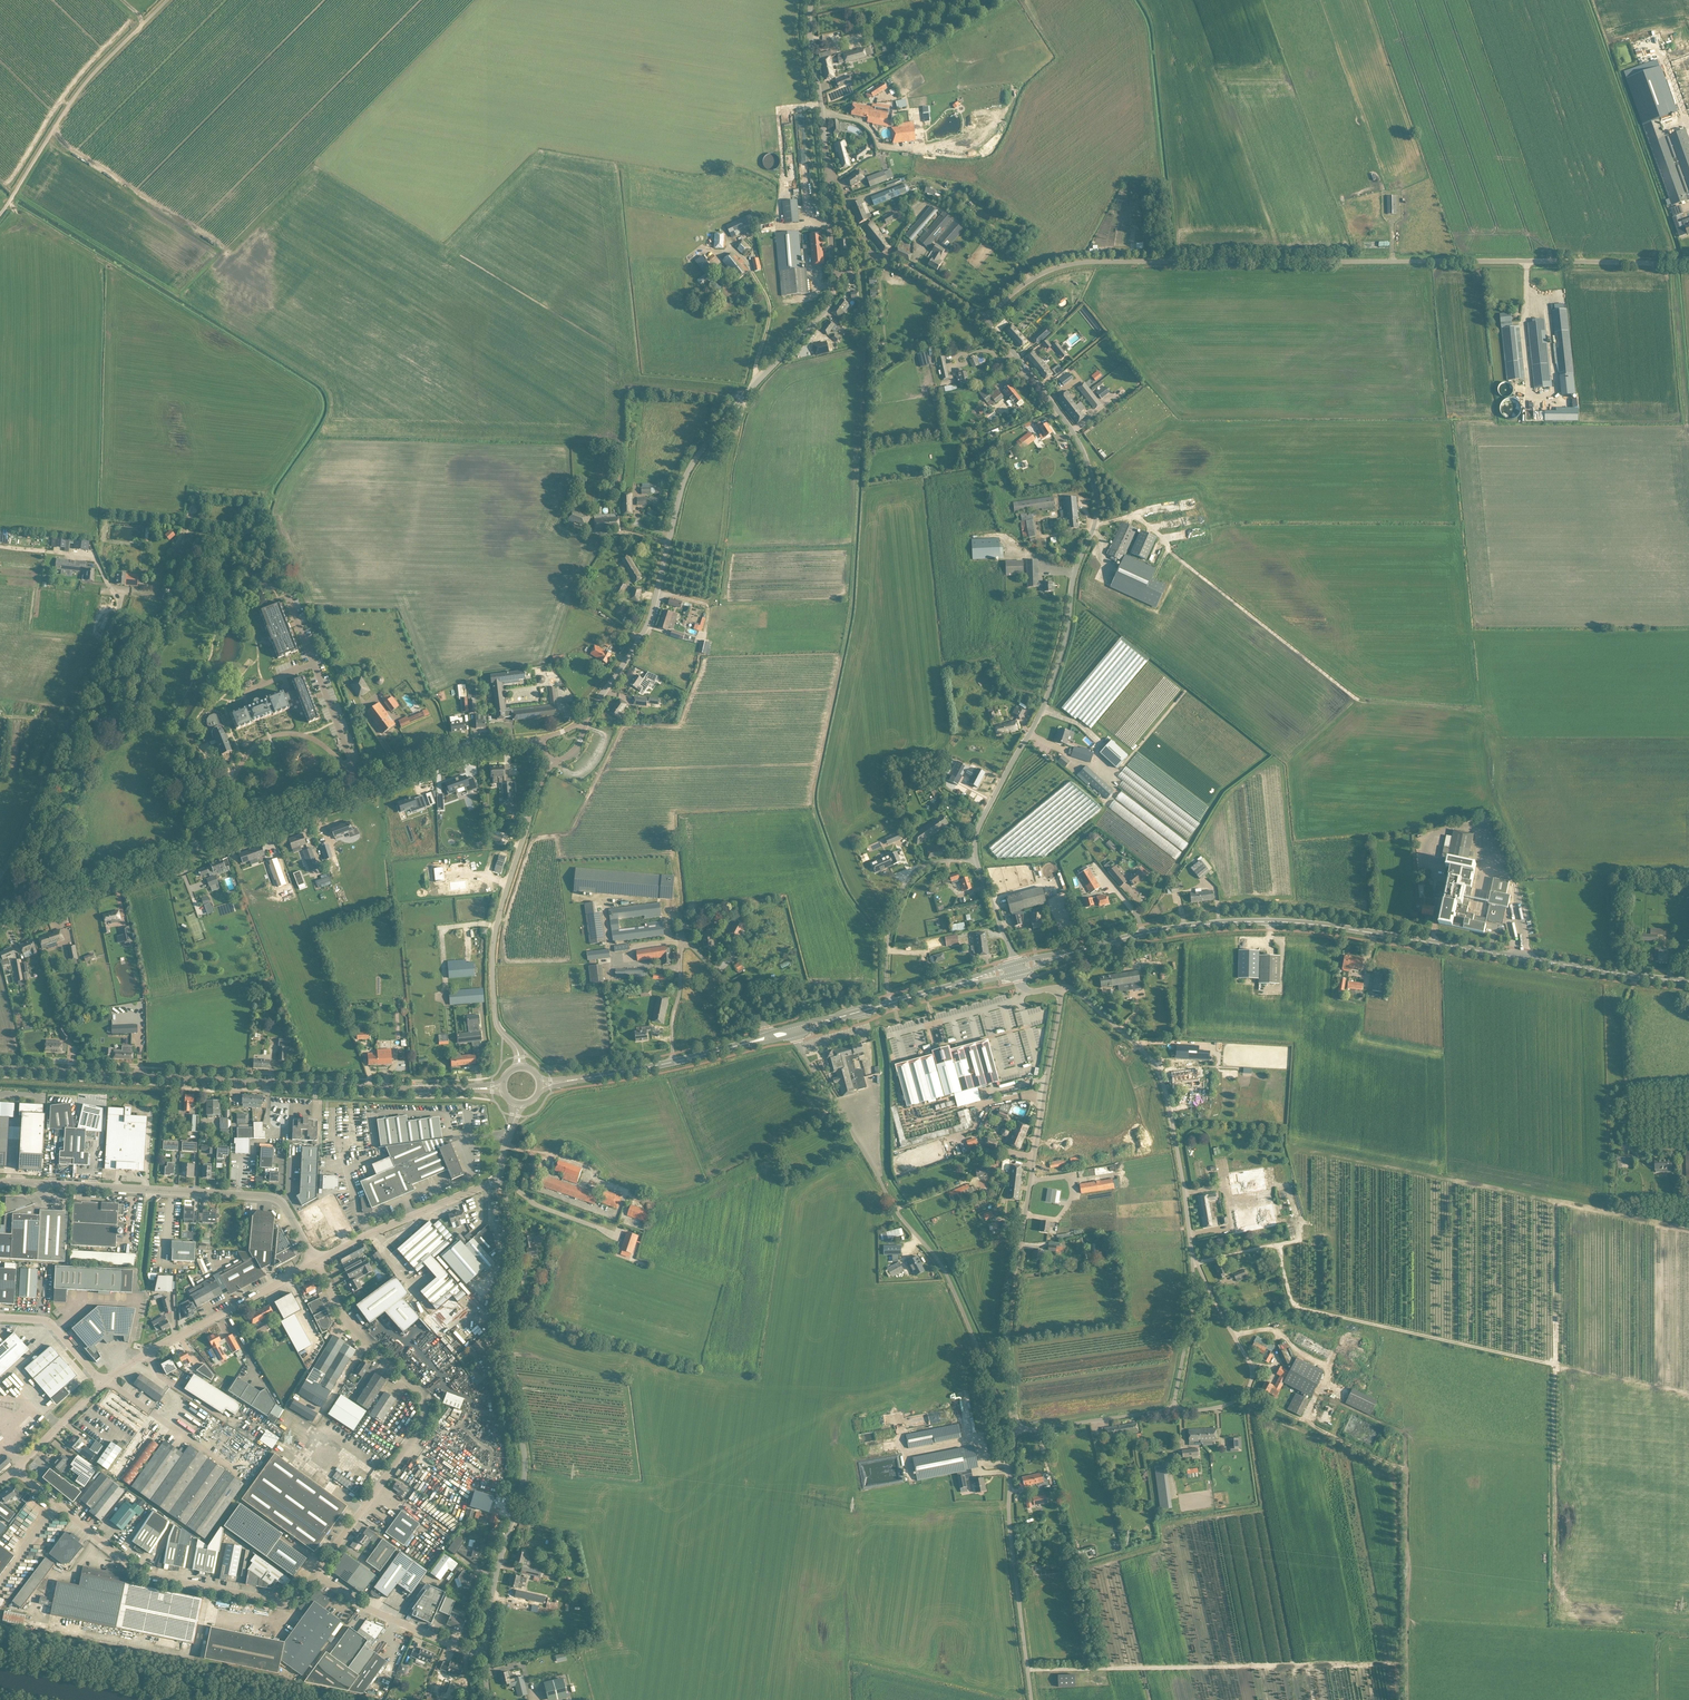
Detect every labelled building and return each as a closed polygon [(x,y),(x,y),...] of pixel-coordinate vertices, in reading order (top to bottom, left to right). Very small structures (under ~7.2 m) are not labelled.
[(853,50),(843,53),(843,55),(845,62),(846,63),(866,58),(866,57),(866,56),(871,55),(869,48),(864,49),(863,47),(856,49),(857,50),(854,51),(853,50)] [(820,60),(825,81),(836,77),(830,58),(831,57),(830,51),(819,54),(820,60)] [(1669,64),(1687,114),(1688,113),(1688,61),(1688,57),(1669,64)] [(1626,79),(1672,206),(1688,200),(1688,138),(1686,129),(1666,136),(1666,135),(1664,135),(1658,119),(1677,113),(1661,66),(1626,79)] [(834,84),(836,89),(852,82),(849,75),(836,81),(837,83),(834,84)] [(870,91),(873,97),(887,88),(884,83),(870,91)] [(896,101),(897,109),(907,106),(905,99),(896,101)] [(872,108),(859,105),(853,104),(851,115),(891,122),(892,111),(876,109),(877,105),(872,104),(872,108)] [(913,126),(895,127),(896,135),(914,134),(913,126)] [(834,144),(838,156),(841,168),(852,166),(849,159),(848,159),(843,141),(834,144)] [(861,158),(861,157),(871,149),(867,144),(855,153),(854,156),(857,161),(861,158)] [(763,157),(768,171),(781,167),(776,152),(763,157)] [(865,178),(859,170),(852,175),(852,176),(847,180),(852,187),(865,178)] [(887,180),(884,172),(872,177),(875,185),(887,180)] [(897,187),(871,197),(874,206),(900,195),(907,192),(904,184),(897,187)] [(926,187),(925,193),(935,196),(937,190),(926,187)] [(1387,196),(1388,209),(1388,214),(1397,214),(1396,196),(1387,196)] [(799,222),(797,200),(783,201),(785,224),(799,222)] [(851,204),(854,211),(863,207),(861,200),(851,204)] [(938,240),(947,249),(964,230),(951,219),(952,218),(944,211),(928,230),(924,226),(937,212),(931,206),(905,236),(911,241),(922,229),(926,232),(919,240),(927,248),(935,240),(937,241),(938,240)] [(863,207),(854,211),(859,224),(868,219),(869,221),(872,219),(868,210),(865,211),(863,207)] [(890,209),(881,215),(883,217),(886,223),(895,218),(891,212),(890,210),(890,209)] [(727,226),(730,234),(732,237),(736,235),(735,232),(750,226),(746,217),(727,226)] [(891,247),(879,231),(872,221),(863,228),(868,235),(882,252),(887,249),(891,247)] [(1679,224),(1675,226),(1676,229),(1679,238),(1688,234),(1686,230),(1685,226),(1680,228),(1679,224)] [(777,237),(782,296),(807,294),(805,269),(802,269),(799,235),(799,232),(776,234),(777,237)] [(724,248),(725,234),(724,234),(718,234),(714,233),(713,248),(723,249),(723,248),(724,248)] [(824,264),(821,233),(810,234),(813,265),(824,264)] [(1125,245),(1130,250),(1136,244),(1131,239),(1125,245)] [(735,246),(744,255),(751,248),(742,240),(735,246)] [(941,257),(945,250),(936,244),(932,251),(936,253),(941,257)] [(897,247),(894,253),(909,260),(912,254),(897,247)] [(724,264),(726,267),(727,266),(739,280),(749,272),(742,263),(744,262),(741,258),(739,260),(735,254),(731,253),(722,261),(724,263),(724,264)] [(942,262),(943,262),(939,260),(941,257),(936,253),(934,256),(928,265),(937,270),(942,262)] [(702,256),(697,259),(704,268),(702,270),(705,273),(712,268),(706,260),(702,256)] [(758,258),(752,259),(754,271),(761,270),(758,258)] [(735,289),(726,287),(724,299),(733,300),(735,289)] [(718,292),(703,296),(705,305),(720,301),(718,292)] [(1056,299),(1060,303),(1065,299),(1061,295),(1056,299)] [(842,298),(832,312),(839,318),(850,304),(848,303),(848,302),(842,298)] [(1567,309),(1553,311),(1553,316),(1557,343),(1553,344),(1555,364),(1559,363),(1560,375),(1574,373),(1567,309)] [(1512,321),(1511,313),(1500,314),(1501,323),(1512,321)] [(1034,324),(1032,320),(1028,316),(1026,318),(1024,315),(1020,318),(1028,329),(1034,324)] [(1528,325),(1528,331),(1534,389),(1551,387),(1545,319),(1533,320),(1533,325),(1531,325),(1531,323),(1528,323),(1528,325)] [(822,331),(826,334),(827,335),(835,324),(830,320),(822,331)] [(1033,326),(1036,330),(1041,326),(1037,322),(1033,326)] [(1027,342),(1023,338),(1011,324),(1005,330),(1021,347),(1027,342)] [(1525,378),(1524,378),(1519,326),(1502,328),(1507,381),(1525,379),(1525,378)] [(1043,331),(1038,336),(1043,341),(1048,336),(1043,331)] [(1042,344),(1047,350),(1052,346),(1046,340),(1042,344)] [(1059,355),(1058,356),(1061,359),(1067,354),(1057,342),(1052,346),(1059,355)] [(827,343),(814,346),(816,354),(829,351),(827,343)] [(1035,351),(1034,352),(1033,350),(1025,356),(1033,366),(1044,380),(1053,373),(1048,368),(1035,351)] [(928,351),(917,354),(920,367),(931,364),(928,351)] [(949,377),(945,361),(939,362),(942,379),(943,379),(948,378),(949,377)] [(1057,376),(1064,369),(1059,364),(1052,370),(1057,376)] [(956,370),(959,384),(968,383),(966,372),(962,373),(961,369),(956,370)] [(1091,376),(1095,381),(1101,376),(1097,371),(1091,376)] [(1059,380),(1058,381),(1061,385),(1062,384),(1064,386),(1073,379),(1069,373),(1059,380)] [(1560,375),(1562,395),(1576,394),(1574,373),(1560,375)] [(1078,388),(1084,395),(1090,390),(1084,383),(1078,388)] [(1511,387),(1511,383),(1506,383),(1506,387),(1501,387),(1500,393),(1504,393),(1504,395),(1509,395),(1509,391),(1512,391),(1513,387),(1511,387)] [(1010,385),(1003,391),(1007,396),(1012,402),(1011,403),(1014,406),(1017,404),(1019,407),(1024,403),(1023,402),(1014,391),(1010,385)] [(1097,393),(1101,399),(1110,392),(1105,387),(1097,393)] [(979,393),(989,405),(992,403),(993,405),(996,403),(1003,397),(997,389),(989,395),(984,388),(979,393)] [(1099,401),(1090,390),(1084,395),(1092,406),(1099,401)] [(1058,399),(1066,409),(1074,403),(1069,396),(1070,395),(1067,391),(1058,399)] [(1074,403),(1066,409),(1077,423),(1086,417),(1082,412),(1085,409),(1083,406),(1084,406),(1081,402),(1077,405),(1074,403)] [(1551,412),(1551,421),(1556,421),(1575,421),(1579,421),(1579,408),(1577,408),(1556,408),(1556,412),(1551,412)] [(1038,430),(1041,435),(1043,433),(1046,437),(1052,432),(1047,424),(1040,428),(1038,430)] [(1019,441),(1025,448),(1035,439),(1030,432),(1019,441)] [(651,494),(651,493),(658,493),(658,488),(651,488),(651,487),(650,487),(650,484),(647,484),(647,487),(642,487),(642,494),(651,494)] [(633,514),(632,493),(622,493),(622,514),(633,514)] [(1053,497),(1014,503),(1015,512),(1030,510),(1035,510),(1042,508),(1055,506),(1053,497)] [(1061,511),(1061,518),(1067,518),(1068,529),(1079,528),(1076,497),(1063,498),(1064,511),(1061,511)] [(569,519),(583,525),(584,523),(588,525),(591,517),(573,509),(569,519)] [(1032,517),(1037,516),(1036,512),(1020,514),(1025,542),(1037,540),(1032,517)] [(594,519),(595,530),(614,528),(620,527),(619,517),(613,518),(594,519)] [(1049,518),(1051,529),(1057,528),(1056,517),(1049,518)] [(1110,549),(1107,554),(1112,556),(1111,559),(1121,563),(1111,586),(1157,607),(1167,586),(1151,579),(1155,570),(1124,556),(1137,529),(1122,522),(1110,549)] [(164,535),(169,540),(175,535),(170,530),(164,535)] [(1145,560),(1156,537),(1141,530),(1131,553),(1145,560)] [(52,537),(51,542),(56,543),(55,547),(64,548),(64,551),(69,551),(70,539),(52,537)] [(972,540),(973,559),(1003,558),(1003,548),(1000,548),(999,538),(972,540)] [(621,562),(632,578),(635,583),(643,578),(630,557),(621,562)] [(56,559),(55,569),(58,569),(79,571),(80,567),(85,567),(86,562),(81,562),(59,559),(56,559)] [(1028,587),(1039,587),(1045,586),(1045,592),(1054,592),(1054,587),(1052,587),(1052,583),(1050,583),(1050,582),(1045,582),(1045,583),(1039,583),(1039,582),(1038,560),(1027,560),(1028,587)] [(1012,562),(1006,562),(1006,573),(1006,576),(1009,576),(1016,575),(1016,573),(1024,573),(1023,561),(1012,562)] [(93,581),(94,570),(86,569),(85,576),(83,575),(82,580),(93,581)] [(265,571),(255,575),(263,594),(273,590),(265,571)] [(119,573),(116,572),(115,584),(138,586),(139,575),(119,573)] [(616,595),(620,597),(626,584),(622,582),(616,595)] [(158,598),(166,601),(171,589),(162,586),(158,598)] [(630,600),(634,601),(639,602),(643,589),(633,587),(630,600)] [(297,612),(302,610),(298,597),(293,598),(297,612)] [(154,602),(134,598),(132,607),(152,611),(154,602)] [(668,604),(681,608),(683,602),(670,599),(668,604)] [(614,611),(616,612),(616,613),(622,616),(627,604),(622,602),(621,602),(619,601),(614,611)] [(279,602),(259,610),(265,626),(264,627),(271,643),(272,642),(278,658),(298,651),(292,634),(290,629),(288,624),(286,618),(285,618),(279,602)] [(659,628),(664,630),(667,631),(669,626),(672,628),(674,621),(671,620),(673,613),(664,610),(659,628)] [(627,618),(626,621),(632,623),(635,616),(632,614),(630,619),(627,618)] [(686,641),(685,643),(688,644),(689,642),(694,643),(696,638),(672,630),(670,636),(686,641)] [(701,640),(699,652),(706,654),(709,642),(701,640)] [(658,642),(649,658),(657,662),(666,646),(658,642)] [(683,643),(681,651),(694,655),(696,647),(683,643)] [(591,654),(601,660),(607,663),(612,655),(606,651),(596,646),(591,654)] [(552,656),(553,663),(564,662),(563,655),(552,656)] [(503,685),(519,683),(519,680),(525,680),(523,671),(510,673),(490,675),(491,683),(493,683),(497,717),(497,720),(505,719),(505,718),(512,717),(513,720),(558,715),(558,709),(557,707),(556,704),(507,711),(503,685)] [(637,675),(630,684),(635,687),(641,691),(643,687),(646,689),(651,682),(654,683),(658,676),(648,672),(643,679),(641,678),(637,675)] [(246,708),(230,714),(236,729),(253,723),(252,722),(260,719),(261,719),(262,721),(264,720),(264,718),(265,717),(272,714),(273,715),(289,709),(286,702),(298,697),(308,723),(319,719),(302,676),(292,680),(296,690),(284,695),(283,692),(266,699),(266,700),(259,703),(258,701),(257,700),(254,701),(254,702),(255,705),(250,707),(248,707),(246,708)] [(354,683),(351,685),(358,697),(361,695),(362,695),(370,690),(366,683),(361,677),(353,683),(354,683)] [(466,692),(465,684),(461,685),(457,685),(458,690),(461,689),(462,692),(466,692)] [(399,706),(392,697),(384,702),(391,712),(399,706)] [(611,713),(618,718),(628,704),(620,699),(611,713)] [(367,712),(379,729),(383,734),(395,724),(379,702),(367,712)] [(209,716),(207,719),(207,724),(210,732),(211,732),(211,736),(213,740),(212,740),(213,740),(214,739),(215,739),(217,743),(216,743),(217,743),(218,747),(217,747),(218,748),(218,747),(220,751),(219,751),(219,752),(220,752),(221,755),(221,756),(222,756),(222,757),(223,756),(222,755),(225,755),(225,754),(228,753),(228,754),(229,753),(228,753),(231,752),(231,753),(231,752),(232,752),(232,751),(231,751),(230,748),(230,747),(229,747),(228,744),(229,743),(228,743),(226,740),(227,739),(229,738),(227,734),(226,730),(223,727),(224,727),(221,719),(218,715),(214,714),(209,716)] [(485,728),(485,721),(486,721),(486,717),(481,717),(481,715),(476,715),(476,728),(485,728)] [(458,716),(449,717),(451,732),(464,730),(462,717),(459,718),(458,716)] [(401,727),(410,723),(408,717),(398,721),(401,727)] [(994,726),(996,735),(1010,732),(1011,732),(1018,730),(1016,720),(994,726)] [(1057,741),(1062,743),(1066,744),(1068,736),(1073,738),(1074,733),(1061,729),(1057,741)] [(1128,756),(1111,741),(1100,753),(1116,768),(1128,756)] [(1072,754),(1071,756),(1091,762),(1094,752),(1090,751),(1090,749),(1080,746),(1080,748),(1074,746),(1073,750),(1070,749),(1069,753),(1072,754)] [(951,777),(950,781),(958,785),(966,770),(955,764),(949,776),(951,777)] [(496,766),(491,766),(491,776),(493,776),(493,784),(502,783),(504,783),(504,782),(504,776),(504,767),(504,766),(503,766),(503,767),(497,768),(496,766)] [(1086,766),(1077,776),(1087,785),(1096,775),(1086,766)] [(1188,839),(1200,823),(1126,766),(1118,777),(1125,782),(1123,785),(1128,789),(1127,790),(1143,803),(1143,802),(1145,804),(1146,803),(1150,806),(1156,810),(1154,813),(1188,839)] [(970,783),(977,788),(985,773),(978,769),(970,783)] [(446,787),(445,788),(448,795),(449,795),(449,794),(455,792),(457,794),(458,794),(457,794),(466,791),(467,793),(478,789),(476,783),(476,784),(469,786),(466,780),(465,776),(458,779),(458,778),(457,778),(458,779),(455,780),(455,779),(455,780),(446,783),(448,787),(446,788),(446,787)] [(504,783),(502,783),(503,801),(503,800),(513,800),(516,800),(515,791),(512,792),(512,782),(504,782),(504,783)] [(937,802),(935,797),(939,795),(935,790),(931,792),(934,798),(930,800),(931,804),(934,810),(938,808),(936,803),(937,802)] [(435,804),(431,792),(426,794),(430,806),(435,804)] [(1115,799),(1183,850),(1189,842),(1121,792),(1115,799)] [(398,803),(399,805),(399,807),(398,807),(399,812),(401,811),(401,812),(415,806),(416,808),(421,807),(418,799),(414,801),(413,797),(398,803)] [(1108,809),(1177,858),(1183,850),(1113,801),(1108,809)] [(912,836),(914,840),(917,844),(948,823),(943,815),(933,821),(912,836)] [(349,822),(331,828),(334,837),(335,837),(349,832),(351,836),(358,834),(357,829),(357,828),(352,830),(349,822)] [(1467,914),(1473,888),(1472,888),(1477,864),(1468,863),(1473,837),(1474,834),(1454,830),(1453,837),(1447,835),(1447,836),(1443,852),(1442,858),(1448,859),(1446,868),(1445,875),(1449,876),(1448,884),(1446,892),(1444,902),(1444,901),(1439,924),(1484,934),(1486,925),(1487,921),(1496,923),(1496,922),(1503,923),(1506,907),(1489,904),(1486,918),(1467,914)] [(885,838),(888,845),(901,839),(898,832),(885,838)] [(1117,848),(1103,833),(1099,837),(1113,852),(1117,848)] [(289,839),(290,845),(292,849),(306,844),(302,834),(289,839)] [(940,849),(939,845),(926,847),(928,858),(945,854),(943,848),(940,849)] [(245,852),(239,854),(242,863),(250,861),(257,858),(265,855),(261,846),(245,852)] [(302,851),(310,871),(319,868),(311,848),(302,851)] [(881,858),(871,863),(876,873),(894,865),(901,862),(899,857),(897,852),(889,855),(881,858)] [(499,855),(494,871),(501,873),(506,857),(499,855)] [(289,883),(279,857),(270,860),(272,866),(271,866),(273,871),(274,871),(280,886),(289,883)] [(213,873),(225,868),(222,859),(210,864),(211,866),(207,868),(206,867),(198,870),(199,873),(199,874),(200,874),(200,876),(209,873),(208,872),(212,870),(213,873)] [(1111,860),(1104,866),(1106,869),(1114,863),(1111,860)] [(1194,872),(1200,879),(1209,871),(1201,861),(1191,868),(1194,872)] [(299,866),(291,870),(298,886),(306,883),(299,866)] [(443,867),(434,868),(435,882),(444,881),(443,867)] [(1108,872),(1117,881),(1123,876),(1114,867),(1108,872)] [(1079,874),(1091,893),(1100,887),(1088,868),(1079,874)] [(673,899),(675,876),(576,870),(575,892),(673,899)] [(1131,881),(1130,882),(1133,886),(1133,885),(1134,885),(1145,877),(1139,870),(1135,873),(1133,870),(1130,873),(1133,876),(1129,879),(1131,881)] [(961,887),(963,892),(972,888),(968,877),(960,880),(958,873),(942,878),(944,884),(951,881),(952,884),(960,881),(962,887),(961,887)] [(315,881),(317,886),(321,884),(322,887),(331,884),(328,874),(320,876),(321,879),(315,881)] [(218,883),(217,880),(215,875),(206,878),(209,887),(218,883)] [(1511,896),(1507,895),(1509,881),(1494,878),(1489,904),(1506,907),(1508,908),(1511,896)] [(465,881),(450,882),(450,890),(466,888),(465,881)] [(1170,882),(1171,893),(1179,893),(1179,891),(1182,890),(1181,883),(1178,883),(1178,882),(1170,882)] [(1436,890),(1446,891),(1447,884),(1440,883),(1440,882),(1437,882),(1437,883),(1436,890)] [(1007,897),(1011,913),(1012,913),(1024,909),(1046,903),(1042,887),(1007,897)] [(1190,894),(1191,902),(1214,899),(1213,891),(1190,894)] [(1097,896),(1099,906),(1109,904),(1107,896),(1102,897),(1102,895),(1097,896)] [(201,898),(203,905),(210,903),(208,897),(201,898)] [(1434,899),(1431,899),(1426,898),(1425,905),(1424,905),(1423,914),(1433,916),(1434,907),(1433,907),(1434,899)] [(585,904),(590,944),(606,942),(602,912),(598,913),(596,902),(585,904)] [(644,919),(662,916),(660,903),(609,909),(613,941),(663,935),(663,936),(664,935),(663,924),(661,925),(660,921),(644,923),(645,927),(620,930),(619,919),(644,916),(644,919)] [(1040,919),(1041,914),(1038,914),(1039,912),(1043,910),(1044,907),(1034,910),(1032,921),(1031,921),(1033,929),(1043,926),(1041,919),(1040,919)] [(1022,924),(1021,919),(1021,917),(1020,918),(1020,915),(1023,914),(1024,909),(1012,913),(1013,917),(1012,917),(1015,926),(1022,924)] [(103,915),(105,922),(111,921),(111,923),(118,922),(118,920),(121,919),(119,911),(111,912),(111,913),(109,913),(103,915)] [(729,933),(738,938),(747,925),(737,919),(729,933)] [(128,942),(132,941),(132,940),(132,939),(129,926),(121,928),(122,935),(123,942),(124,943),(128,942)] [(64,939),(60,929),(39,937),(43,949),(48,947),(47,945),(64,939)] [(714,945),(712,932),(703,933),(705,946),(714,945)] [(971,946),(972,951),(977,950),(978,956),(989,955),(986,932),(974,934),(976,945),(971,946)] [(943,938),(944,946),(960,944),(958,935),(943,938)] [(25,942),(25,943),(20,945),(23,953),(31,950),(33,956),(38,954),(32,940),(25,942)] [(68,947),(71,961),(78,959),(75,945),(68,947)] [(0,953),(3,959),(0,959),(2,966),(10,964),(8,958),(15,955),(11,946),(7,948),(8,950),(0,953)] [(637,951),(638,961),(662,957),(663,965),(671,964),(669,946),(637,951)] [(1660,948),(1655,948),(1655,954),(1655,961),(1659,962),(1668,962),(1668,951),(1660,950),(1660,948)] [(587,952),(588,960),(611,957),(609,949),(587,952)] [(83,956),(85,962),(94,958),(93,953),(83,956)] [(943,953),(933,956),(935,962),(945,960),(943,953)] [(957,955),(957,958),(952,959),(954,966),(968,963),(965,953),(957,955)] [(1259,984),(1279,984),(1280,956),(1259,955),(1259,984)] [(1342,969),(1349,970),(1350,968),(1361,969),(1363,959),(1344,956),(1342,969)] [(23,984),(22,980),(23,980),(19,959),(14,960),(18,981),(19,981),(19,984),(23,984)] [(468,963),(447,965),(449,978),(469,976),(475,976),(474,962),(468,963)] [(734,965),(738,971),(743,968),(740,962),(734,965)] [(589,966),(591,983),(604,981),(602,964),(589,966)] [(616,970),(616,977),(620,977),(620,979),(623,979),(623,977),(647,977),(647,969),(616,970)] [(1125,991),(1141,988),(1138,971),(1100,977),(1101,988),(1118,985),(1120,996),(1126,995),(1125,991)] [(1372,991),(1384,993),(1387,976),(1375,974),(1372,991)] [(1337,992),(1343,993),(1346,979),(1340,978),(1337,992)] [(1347,988),(1357,989),(1362,990),(1363,983),(1360,983),(1360,982),(1357,981),(1357,982),(1348,981),(1347,988)] [(449,991),(450,1005),(484,1002),(483,989),(449,991)] [(658,996),(652,1021),(664,1024),(669,998),(658,996)] [(479,1032),(478,1024),(480,1024),(479,1015),(467,1016),(468,1025),(471,1025),(472,1033),(461,1034),(462,1043),(481,1040),(480,1032),(479,1032)] [(112,1026),(112,1027),(112,1033),(112,1034),(131,1033),(132,1033),(137,1033),(137,1025),(112,1026)] [(71,1037),(63,1026),(57,1029),(65,1041),(71,1037)] [(636,1041),(648,1040),(647,1031),(650,1030),(651,1028),(647,1028),(647,1026),(637,1028),(637,1032),(635,1032),(636,1041)] [(438,1035),(439,1045),(448,1044),(447,1034),(438,1035)] [(290,1048),(291,1039),(279,1039),(278,1061),(289,1061),(289,1053),(293,1053),(294,1049),(286,1049),(286,1047),(290,1048)] [(933,1055),(896,1065),(907,1107),(985,1085),(983,1079),(995,1075),(986,1040),(951,1050),(950,1049),(945,1050),(937,1053),(933,1054),(933,1055)] [(66,1051),(67,1044),(60,1044),(60,1041),(49,1041),(49,1043),(45,1043),(45,1051),(62,1052),(62,1051),(66,1051)] [(834,1056),(829,1057),(833,1072),(836,1071),(838,1077),(836,1078),(835,1079),(835,1080),(835,1081),(835,1083),(839,1082),(843,1096),(848,1095),(854,1093),(854,1090),(858,1089),(858,1090),(867,1088),(862,1069),(856,1071),(853,1060),(859,1058),(859,1057),(864,1055),(863,1052),(864,1052),(862,1043),(852,1046),(833,1051),(834,1056)] [(1177,1046),(1176,1057),(1208,1059),(1209,1054),(1198,1054),(1198,1047),(1188,1046),(1177,1046)] [(106,1048),(106,1055),(111,1055),(111,1054),(113,1054),(113,1058),(124,1059),(125,1059),(132,1060),(133,1054),(133,1051),(113,1050),(113,1052),(111,1052),(111,1048),(106,1048)] [(392,1064),(391,1049),(386,1049),(377,1050),(378,1055),(368,1055),(368,1065),(392,1064)] [(450,1057),(451,1066),(476,1064),(475,1055),(450,1057)] [(253,1068),(269,1068),(270,1060),(254,1059),(253,1068)] [(1194,1070),(1172,1074),(1174,1082),(1195,1077),(1194,1070)] [(184,1111),(189,1111),(190,1102),(194,1103),(194,1095),(185,1094),(184,1111)] [(242,1100),(242,1104),(243,1104),(243,1107),(256,1108),(261,1108),(261,1104),(263,1104),(263,1101),(263,1096),(242,1095),(242,1100)] [(936,1104),(937,1109),(955,1106),(955,1101),(936,1104)] [(207,1102),(207,1107),(207,1118),(212,1118),(212,1114),(219,1114),(218,1102),(207,1102)] [(0,1130),(1,1117),(14,1117),(14,1112),(14,1110),(15,1104),(1,1103),(1,1104),(0,1104),(0,1130)] [(22,1113),(19,1169),(42,1171),(45,1114),(43,1114),(43,1106),(42,1106),(20,1104),(19,1113),(22,1113)] [(73,1165),(76,1116),(76,1117),(71,1117),(70,1112),(69,1105),(52,1107),(51,1128),(56,1128),(56,1133),(59,1133),(59,1135),(65,1136),(64,1151),(60,1151),(59,1164),(58,1164),(59,1169),(67,1167),(67,1164),(73,1165)] [(76,1116),(73,1165),(88,1166),(89,1153),(85,1153),(86,1137),(92,1137),(92,1135),(95,1135),(95,1130),(100,1131),(101,1109),(101,1110),(85,1106),(83,1112),(82,1117),(76,1117),(76,1116)] [(105,1168),(133,1170),(144,1171),(147,1117),(131,1116),(131,1108),(125,1108),(125,1109),(108,1108),(105,1168)] [(996,1115),(1008,1120),(1010,1114),(999,1109),(996,1115)] [(237,1123),(231,1124),(231,1128),(237,1128),(237,1136),(235,1136),(235,1138),(234,1138),(234,1144),(236,1144),(235,1153),(249,1154),(250,1138),(265,1138),(265,1131),(263,1132),(263,1122),(257,1123),(257,1118),(253,1118),(253,1123),(246,1123),(246,1116),(243,1116),(243,1114),(237,1114),(237,1123)] [(376,1175),(360,1182),(366,1195),(361,1198),(362,1207),(363,1213),(370,1212),(370,1209),(414,1190),(412,1185),(415,1184),(413,1181),(415,1180),(417,1183),(448,1170),(452,1180),(463,1175),(450,1144),(447,1145),(444,1139),(445,1139),(444,1138),(441,1139),(438,1118),(406,1123),(405,1117),(378,1121),(379,1126),(382,1147),(378,1148),(386,1147),(390,1157),(384,1160),(388,1170),(376,1175)] [(318,1121),(308,1120),(308,1118),(303,1118),(303,1120),(293,1120),(292,1140),(303,1140),(302,1144),(305,1144),(305,1140),(317,1141),(318,1121)] [(1009,1144),(1019,1149),(1029,1127),(1018,1122),(1013,1134),(1009,1132),(1008,1128),(1005,1127),(1001,1129),(1000,1132),(1001,1135),(1005,1137),(1007,1136),(1008,1135),(1012,1137),(1009,1144)] [(984,1144),(995,1149),(998,1142),(987,1137),(984,1144)] [(966,1141),(968,1147),(977,1144),(975,1138),(966,1141)] [(163,1150),(178,1151),(178,1142),(164,1141),(163,1150)] [(182,1151),(197,1152),(197,1143),(182,1142),(182,1151)] [(207,1154),(212,1154),(212,1146),(201,1145),(201,1150),(208,1150),(207,1154)] [(217,1159),(217,1163),(222,1163),(222,1159),(223,1159),(223,1156),(228,1156),(229,1147),(217,1146),(217,1159)] [(260,1168),(272,1168),(273,1148),(261,1147),(260,1168)] [(317,1179),(318,1163),(319,1148),(305,1147),(302,1147),(300,1194),(296,1196),(302,1206),(316,1198),(317,1179)] [(1613,1160),(1617,1161),(1618,1167),(1633,1167),(1633,1155),(1617,1155),(1613,1155),(1613,1160)] [(1049,1162),(1050,1168),(1067,1165),(1066,1159),(1049,1162)] [(1655,1160),(1655,1169),(1672,1169),(1672,1159),(1655,1160)] [(555,1170),(564,1174),(562,1178),(577,1183),(582,1169),(559,1160),(555,1170)] [(187,1176),(187,1177),(194,1177),(195,1165),(187,1164),(187,1163),(182,1162),(182,1171),(183,1171),(182,1173),(183,1175),(185,1176),(187,1176)] [(165,1175),(164,1175),(164,1176),(171,1176),(170,1176),(170,1175),(174,1175),(174,1169),(175,1163),(167,1163),(167,1167),(165,1167),(165,1168),(163,1173),(165,1174),(165,1175)] [(202,1171),(203,1172),(203,1178),(211,1178),(211,1167),(211,1164),(209,1164),(209,1167),(203,1167),(203,1168),(202,1169),(202,1171)] [(1012,1165),(1010,1184),(1020,1186),(1023,1166),(1012,1165)] [(987,1176),(986,1167),(976,1169),(977,1177),(987,1176)] [(265,1179),(266,1179),(267,1180),(268,1180),(269,1180),(269,1182),(278,1182),(279,1172),(278,1172),(278,1168),(274,1168),(274,1173),(270,1173),(270,1174),(268,1174),(267,1174),(267,1175),(266,1175),(265,1176),(265,1177),(265,1178),(265,1179)] [(1246,1178),(1245,1171),(1233,1173),(1234,1180),(1246,1178)] [(338,1190),(339,1177),(323,1176),(322,1189),(338,1190)] [(540,1184),(595,1204),(598,1195),(543,1176),(540,1184)] [(1080,1184),(1081,1193),(1115,1188),(1113,1179),(1080,1184)] [(948,1193),(952,1201),(976,1191),(974,1186),(970,1188),(969,1184),(948,1193)] [(1020,1186),(1010,1184),(1008,1199),(1019,1200),(1020,1186)] [(1048,1189),(1046,1202),(1055,1203),(1057,1190),(1048,1189)] [(600,1201),(617,1208),(621,1196),(604,1190),(600,1201)] [(1213,1220),(1210,1201),(1217,1199),(1216,1193),(1199,1196),(1204,1227),(1217,1225),(1216,1219),(1213,1220)] [(331,1196),(304,1211),(322,1244),(337,1235),(333,1228),(345,1221),(331,1196)] [(10,1259),(38,1260),(65,1262),(67,1217),(68,1211),(40,1210),(40,1208),(34,1207),(34,1204),(35,1204),(30,1205),(28,1199),(6,1197),(5,1214),(5,1215),(4,1233),(4,1234),(0,1234),(0,1258),(10,1259)] [(81,1204),(73,1203),(73,1209),(71,1245),(116,1248),(117,1235),(123,1236),(124,1225),(117,1225),(118,1215),(123,1215),(124,1205),(118,1204),(119,1203),(101,1202),(101,1203),(82,1202),(81,1204)] [(627,1215),(646,1221),(649,1212),(631,1205),(627,1215)] [(184,1223),(196,1224),(197,1211),(196,1211),(196,1213),(193,1212),(193,1207),(185,1207),(184,1223)] [(202,1221),(202,1222),(206,1223),(216,1223),(216,1219),(217,1219),(217,1218),(218,1218),(219,1217),(219,1216),(219,1215),(218,1214),(217,1214),(217,1210),(217,1209),(211,1208),(210,1210),(208,1210),(208,1209),(203,1209),(203,1213),(202,1221)] [(252,1216),(250,1238),(272,1240),(275,1218),(271,1212),(257,1211),(252,1216)] [(465,1218),(463,1211),(449,1215),(451,1223),(455,1222),(457,1228),(461,1226),(460,1221),(465,1219),(465,1218)] [(983,1214),(985,1219),(993,1216),(991,1211),(983,1214)] [(429,1221),(397,1249),(400,1254),(417,1273),(426,1266),(431,1272),(436,1278),(435,1279),(420,1292),(432,1306),(436,1310),(452,1296),(457,1302),(466,1295),(462,1291),(434,1258),(450,1244),(450,1245),(452,1243),(449,1240),(453,1236),(439,1220),(433,1225),(429,1221)] [(1040,1231),(1046,1232),(1048,1233),(1049,1227),(1054,1228),(1055,1223),(1050,1222),(1042,1221),(1040,1231)] [(1244,1226),(1245,1234),(1269,1229),(1267,1221),(1244,1226)] [(459,1242),(441,1257),(465,1285),(484,1268),(486,1271),(489,1268),(493,1265),(495,1263),(488,1255),(496,1248),(488,1225),(474,1237),(469,1232),(463,1238),(460,1234),(455,1238),(459,1242)] [(888,1239),(901,1235),(899,1228),(886,1232),(888,1239)] [(296,1256),(282,1230),(278,1230),(274,1266),(275,1266),(276,1267),(296,1256)] [(632,1254),(639,1236),(627,1232),(621,1250),(632,1254)] [(532,1247),(531,1242),(541,1241),(541,1236),(530,1237),(530,1236),(529,1236),(524,1237),(525,1248),(527,1248),(528,1249),(526,1250),(527,1256),(537,1254),(536,1248),(532,1249),(532,1247)] [(223,1270),(218,1273),(226,1288),(228,1287),(232,1292),(237,1286),(239,1289),(240,1288),(239,1288),(243,1284),(249,1283),(253,1279),(259,1277),(262,1274),(260,1270),(261,1269),(270,1265),(271,1251),(272,1240),(250,1238),(249,1249),(249,1253),(252,1258),(244,1262),(242,1260),(236,1263),(237,1266),(230,1270),(227,1272),(225,1273),(223,1270)] [(172,1261),(194,1262),(195,1243),(173,1242),(172,1261)] [(1048,1251),(1057,1251),(1057,1253),(1060,1253),(1060,1252),(1061,1250),(1062,1251),(1063,1247),(1061,1246),(1061,1242),(1054,1242),(1053,1245),(1049,1245),(1048,1251)] [(338,1257),(339,1258),(342,1263),(343,1267),(359,1258),(357,1255),(366,1251),(366,1249),(363,1244),(338,1257)] [(901,1245),(884,1245),(884,1255),(892,1255),(892,1261),(898,1261),(898,1254),(901,1254),(901,1245)] [(1034,1249),(1033,1259),(1041,1260),(1042,1250),(1034,1249)] [(70,1262),(134,1266),(135,1255),(71,1251),(70,1262)] [(371,1256),(377,1264),(383,1259),(377,1251),(371,1256)] [(918,1256),(908,1261),(916,1275),(924,1271),(921,1264),(921,1263),(918,1256)] [(346,1271),(361,1263),(359,1258),(343,1267),(346,1271)] [(371,1267),(367,1260),(361,1263),(346,1271),(346,1272),(349,1278),(344,1281),(346,1284),(348,1283),(353,1292),(358,1290),(362,1287),(355,1274),(362,1270),(365,1275),(372,1271),(370,1268),(371,1267)] [(888,1268),(892,1277),(904,1271),(900,1262),(888,1268)] [(14,1304),(16,1269),(16,1264),(5,1263),(5,1268),(0,1268),(0,1303),(14,1304)] [(1215,1267),(1217,1272),(1217,1271),(1218,1274),(1220,1279),(1225,1277),(1223,1273),(1226,1272),(1229,1271),(1229,1270),(1228,1266),(1227,1266),(1224,1267),(1223,1263),(1215,1267)] [(88,1291),(89,1268),(55,1267),(54,1290),(55,1290),(54,1300),(54,1299),(54,1300),(62,1301),(66,1302),(66,1299),(66,1289),(88,1291)] [(19,1297),(36,1298),(38,1269),(21,1268),(19,1297)] [(105,1269),(89,1268),(88,1291),(99,1291),(99,1292),(105,1293),(105,1269)] [(122,1269),(105,1269),(105,1293),(110,1294),(110,1292),(132,1293),(133,1270),(122,1269)] [(1234,1275),(1236,1279),(1246,1274),(1244,1270),(1234,1275)] [(173,1292),(173,1276),(158,1276),(155,1292),(173,1292)] [(201,1305),(223,1293),(214,1277),(202,1283),(203,1285),(190,1292),(191,1295),(190,1295),(190,1296),(193,1303),(186,1307),(184,1303),(179,1305),(180,1320),(186,1317),(187,1318),(190,1316),(190,1317),(194,1315),(194,1314),(193,1312),(202,1307),(201,1305)] [(384,1312),(403,1333),(419,1318),(402,1299),(408,1295),(395,1277),(356,1306),(369,1323),(384,1312)] [(303,1287),(300,1289),(303,1295),(307,1293),(315,1289),(318,1294),(322,1292),(319,1285),(315,1288),(312,1282),(303,1286),(303,1287)] [(292,1293),(274,1303),(284,1320),(294,1314),(301,1310),(292,1293)] [(307,1304),(322,1333),(327,1331),(332,1322),(320,1298),(307,1304)] [(249,1316),(252,1321),(253,1324),(255,1323),(257,1327),(253,1329),(257,1334),(267,1329),(271,1327),(267,1321),(262,1324),(260,1321),(273,1313),(272,1310),(269,1305),(249,1316)] [(98,1306),(81,1321),(99,1343),(103,1339),(107,1344),(110,1342),(98,1306)] [(120,1308),(98,1306),(110,1342),(113,1341),(114,1336),(119,1336),(120,1308)] [(136,1309),(120,1308),(119,1336),(124,1336),(124,1342),(128,1342),(128,1343),(136,1309)] [(457,1354),(485,1329),(472,1316),(466,1321),(468,1324),(460,1330),(466,1337),(460,1343),(455,1337),(449,1342),(446,1339),(444,1340),(457,1354)] [(154,1325),(153,1325),(154,1326),(154,1325),(157,1330),(161,1328),(162,1331),(170,1326),(167,1320),(166,1319),(165,1317),(161,1319),(161,1320),(156,1322),(155,1320),(152,1322),(154,1325)] [(98,1351),(95,1346),(99,1343),(81,1321),(76,1325),(72,1329),(87,1346),(85,1348),(84,1348),(92,1357),(97,1363),(102,1358),(98,1351)] [(29,1349),(14,1333),(0,1345),(0,1376),(29,1349)] [(212,1335),(207,1337),(213,1348),(209,1350),(213,1358),(212,1358),(215,1364),(220,1361),(226,1358),(219,1345),(219,1344),(218,1342),(221,1341),(217,1334),(214,1335),(213,1336),(212,1335)] [(224,1338),(233,1353),(240,1349),(232,1334),(224,1338)] [(313,1368),(306,1381),(313,1385),(315,1383),(317,1384),(331,1392),(331,1391),(334,1387),(348,1363),(351,1358),(355,1350),(344,1343),(345,1342),(333,1335),(330,1340),(327,1344),(313,1368)] [(1275,1347),(1257,1337),(1254,1343),(1251,1348),(1263,1354),(1266,1349),(1272,1352),(1275,1347)] [(469,1348),(473,1353),(476,1351),(480,1355),(487,1348),(480,1339),(475,1343),(469,1348)] [(25,1368),(51,1399),(77,1376),(51,1346),(25,1368)] [(1278,1352),(1285,1365),(1291,1362),(1285,1349),(1278,1352)] [(186,1351),(178,1355),(181,1360),(183,1365),(184,1365),(185,1367),(189,1365),(188,1364),(192,1362),(191,1361),(188,1356),(186,1351)] [(177,1369),(171,1359),(163,1363),(161,1364),(162,1367),(166,1375),(172,1372),(173,1373),(172,1374),(179,1378),(182,1373),(177,1369)] [(362,1361),(355,1372),(362,1377),(369,1366),(368,1365),(369,1364),(366,1363),(366,1364),(362,1361)] [(196,1370),(211,1380),(214,1376),(204,1364),(196,1370)] [(477,1380),(474,1382),(476,1385),(491,1372),(489,1368),(483,1373),(476,1366),(472,1370),(470,1372),(477,1380)] [(1266,1381),(1262,1389),(1267,1392),(1277,1397),(1280,1389),(1284,1382),(1311,1396),(1318,1381),(1292,1367),(1290,1371),(1280,1366),(1277,1374),(1280,1376),(1275,1386),(1273,1385),(1266,1381)] [(18,1389),(31,1378),(21,1368),(9,1378),(18,1389)] [(134,1384),(159,1402),(165,1392),(141,1374),(134,1384)] [(356,1402),(368,1409),(386,1381),(380,1377),(380,1378),(379,1377),(379,1376),(375,1374),(356,1402)] [(184,1389),(222,1414),(225,1410),(234,1416),(241,1406),(193,1375),(192,1377),(184,1389)] [(237,1377),(228,1391),(268,1416),(276,1404),(266,1388),(260,1392),(237,1377)] [(304,1383),(298,1393),(322,1407),(327,1397),(304,1383)] [(1345,1403),(1370,1415),(1377,1400),(1352,1389),(1345,1403)] [(381,1423),(382,1424),(387,1417),(385,1416),(396,1400),(384,1392),(369,1415),(381,1423)] [(443,1403),(460,1409),(464,1399),(447,1392),(443,1403)] [(1287,1409),(1300,1416),(1309,1400),(1295,1393),(1287,1409)] [(328,1414),(353,1431),(366,1411),(341,1395),(328,1414)] [(289,1407),(313,1422),(318,1414),(294,1400),(289,1407)] [(267,1419),(274,1423),(278,1417),(271,1413),(267,1419)] [(906,1420),(908,1427),(916,1425),(914,1418),(906,1420)] [(1107,1428),(1108,1437),(1139,1431),(1137,1423),(1107,1428)] [(961,1437),(959,1424),(906,1435),(909,1448),(935,1443),(961,1437)] [(1188,1430),(1189,1436),(1189,1442),(1217,1440),(1216,1428),(1188,1430)] [(272,1449),(280,1438),(266,1429),(259,1440),(272,1449)] [(77,1436),(69,1445),(74,1448),(75,1450),(76,1449),(80,1453),(83,1449),(79,1445),(83,1441),(81,1439),(77,1436)] [(1229,1438),(1230,1449),(1239,1449),(1238,1438),(1229,1438)] [(120,1478),(130,1485),(159,1445),(149,1439),(120,1478)] [(83,1449),(80,1453),(91,1461),(96,1454),(97,1455),(103,1446),(95,1441),(89,1449),(85,1446),(83,1449)] [(132,1487),(151,1500),(205,1539),(243,1484),(189,1446),(186,1451),(184,1454),(183,1454),(164,1441),(132,1487)] [(97,1462),(108,1470),(125,1446),(124,1446),(125,1445),(121,1442),(120,1444),(119,1443),(119,1442),(118,1442),(116,1445),(111,1442),(97,1462)] [(979,1467),(974,1446),(967,1448),(932,1454),(913,1458),(917,1480),(937,1476),(966,1470),(979,1467)] [(1195,1456),(1196,1458),(1199,1458),(1198,1455),(1199,1455),(1198,1448),(1182,1450),(1183,1457),(1195,1456)] [(258,1476),(242,1499),(314,1552),(324,1538),(329,1532),(344,1511),(347,1506),(275,1453),(258,1476)] [(12,1461),(8,1457),(6,1455),(0,1460),(0,1471),(12,1461)] [(68,1465),(65,1462),(67,1460),(62,1456),(61,1458),(60,1457),(56,1462),(55,1461),(52,1464),(53,1465),(58,1470),(62,1466),(63,1465),(66,1468),(68,1465)] [(75,1481),(84,1487),(96,1470),(76,1457),(71,1465),(73,1467),(71,1470),(70,1469),(79,1476),(75,1481)] [(63,1479),(50,1468),(42,1478),(73,1503),(81,1492),(72,1485),(72,1486),(63,1479)] [(1198,1471),(1197,1468),(1186,1469),(1187,1477),(1198,1476),(1198,1471)] [(1166,1469),(1155,1471),(1160,1509),(1171,1508),(1166,1469)] [(80,1500),(90,1508),(94,1503),(95,1504),(89,1512),(101,1521),(124,1491),(102,1473),(80,1500)] [(1042,1473),(1033,1475),(1035,1481),(1033,1481),(1034,1484),(1044,1481),(1042,1473)] [(957,1476),(960,1488),(967,1487),(965,1475),(957,1476)] [(1019,1478),(1021,1487),(1026,1486),(1034,1484),(1033,1481),(1035,1481),(1033,1475),(1022,1477),(1022,1478),(1019,1478)] [(973,1480),(976,1493),(986,1491),(984,1478),(973,1480)] [(356,1494),(361,1485),(355,1481),(349,1489),(356,1494)] [(397,1493),(401,1496),(405,1490),(408,1492),(409,1491),(397,1481),(392,1488),(398,1492),(397,1493)] [(0,1496),(5,1503),(15,1496),(19,1500),(24,1494),(15,1488),(16,1488),(14,1491),(11,1488),(0,1496)] [(22,1500),(27,1503),(32,1497),(27,1493),(22,1500)] [(1047,1495),(1033,1498),(1034,1505),(1049,1502),(1047,1495)] [(472,1519),(477,1499),(471,1498),(466,1518),(472,1519)] [(113,1512),(109,1518),(111,1520),(110,1521),(122,1530),(126,1526),(136,1513),(139,1516),(143,1510),(135,1503),(132,1506),(129,1503),(126,1501),(124,1503),(115,1514),(113,1512)] [(5,1519),(9,1522),(15,1514),(0,1502),(0,1516),(5,1519)] [(224,1526),(266,1557),(293,1576),(306,1558),(279,1539),(282,1534),(240,1504),(224,1526)] [(395,1518),(397,1514),(390,1509),(387,1513),(395,1518)] [(134,1548),(138,1551),(162,1517),(152,1510),(132,1541),(136,1544),(134,1548)] [(385,1532),(390,1536),(404,1546),(420,1524),(401,1511),(385,1532)] [(474,1517),(493,1523),(492,1527),(497,1529),(498,1524),(496,1524),(499,1515),(492,1513),(491,1516),(476,1511),(474,1517)] [(162,1517),(138,1551),(143,1554),(146,1550),(150,1554),(150,1553),(152,1551),(166,1530),(169,1522),(162,1517)] [(158,1563),(158,1565),(159,1567),(164,1568),(164,1569),(168,1570),(168,1569),(173,1570),(178,1544),(181,1530),(173,1524),(168,1537),(166,1550),(164,1549),(160,1558),(158,1563)] [(178,1544),(173,1570),(179,1571),(180,1567),(185,1568),(191,1534),(181,1527),(181,1530),(178,1544)] [(207,1549),(202,1576),(203,1576),(205,1577),(206,1577),(207,1578),(208,1577),(207,1577),(208,1572),(214,1574),(218,1552),(219,1552),(224,1529),(221,1527),(208,1546),(207,1549)] [(378,1545),(366,1561),(380,1571),(396,1549),(382,1539),(382,1540),(375,1535),(376,1534),(367,1528),(363,1534),(360,1532),(355,1539),(363,1545),(366,1540),(369,1542),(371,1540),(378,1545)] [(69,1563),(83,1546),(82,1545),(82,1546),(78,1543),(81,1540),(77,1537),(76,1536),(75,1536),(72,1533),(70,1535),(70,1536),(66,1533),(65,1532),(49,1554),(58,1561),(62,1564),(69,1563)] [(462,1544),(464,1541),(457,1536),(447,1549),(454,1554),(457,1551),(477,1565),(477,1561),(479,1561),(481,1550),(480,1549),(481,1544),(473,1543),(471,1551),(462,1544)] [(221,1574),(220,1579),(227,1581),(228,1578),(229,1578),(229,1577),(230,1576),(236,1577),(237,1571),(240,1555),(242,1546),(227,1543),(225,1552),(221,1574)] [(14,1556),(0,1545),(0,1574),(14,1556)] [(200,1576),(202,1576),(207,1549),(196,1547),(193,1564),(192,1569),(198,1570),(197,1575),(197,1576),(198,1576),(200,1576)] [(397,1584),(414,1561),(400,1551),(374,1587),(370,1592),(371,1594),(377,1599),(380,1598),(383,1594),(387,1598),(397,1584)] [(530,1554),(525,1553),(518,1551),(515,1562),(523,1564),(524,1558),(529,1559),(530,1554)] [(286,1577),(255,1554),(253,1553),(249,1558),(251,1560),(250,1561),(248,1564),(250,1565),(250,1566),(247,1570),(248,1570),(247,1579),(246,1584),(266,1588),(268,1585),(272,1588),(277,1581),(285,1587),(290,1580),(286,1577)] [(331,1571),(347,1583),(360,1564),(345,1553),(331,1571)] [(430,1573),(440,1580),(448,1569),(452,1571),(458,1564),(444,1554),(430,1573)] [(54,1565),(45,1558),(39,1566),(48,1573),(54,1565)] [(428,1571),(414,1561),(397,1584),(411,1594),(428,1571)] [(360,1564),(347,1583),(362,1594),(376,1576),(360,1564)] [(461,1574),(459,1577),(462,1586),(469,1588),(471,1578),(465,1574),(468,1571),(460,1565),(456,1571),(461,1574)] [(127,1575),(110,1571),(111,1569),(107,1568),(106,1571),(83,1566),(79,1585),(57,1581),(50,1614),(193,1644),(203,1598),(126,1582),(127,1575)] [(522,1567),(521,1572),(534,1575),(540,1577),(542,1577),(542,1578),(549,1580),(556,1580),(557,1577),(549,1576),(543,1575),(543,1573),(541,1572),(541,1571),(522,1567)] [(510,1574),(508,1581),(510,1581),(509,1586),(518,1588),(519,1582),(524,1583),(526,1574),(519,1573),(518,1576),(510,1574)] [(412,1615),(431,1624),(445,1592),(429,1585),(412,1609),(414,1610),(412,1615)] [(209,1632),(204,1658),(278,1673),(279,1666),(280,1664),(285,1668),(287,1665),(302,1676),(338,1626),(341,1621),(324,1609),(331,1599),(332,1599),(326,1595),(325,1594),(323,1593),(318,1589),(316,1592),(316,1593),(315,1593),(315,1594),(314,1595),(313,1596),(313,1597),(312,1597),(311,1598),(310,1599),(309,1599),(309,1600),(308,1600),(308,1601),(307,1601),(307,1602),(306,1602),(305,1603),(304,1603),(303,1604),(302,1604),(301,1605),(300,1605),(299,1606),(298,1606),(297,1606),(297,1607),(298,1606),(298,1607),(299,1607),(299,1608),(299,1609),(300,1609),(300,1610),(301,1610),(301,1611),(302,1611),(305,1613),(284,1642),(262,1637),(249,1635),(211,1627),(209,1632)] [(516,1590),(515,1596),(543,1602),(545,1597),(544,1597),(516,1590)] [(28,1599),(19,1592),(12,1601),(21,1608),(28,1599)] [(39,1604),(48,1605),(49,1600),(46,1600),(47,1597),(41,1596),(39,1604)] [(449,1615),(455,1600),(446,1596),(439,1611),(449,1615)] [(547,1603),(546,1607),(557,1609),(558,1603),(549,1602),(550,1598),(548,1597),(547,1603)] [(230,1611),(237,1613),(245,1614),(247,1604),(232,1601),(230,1611)] [(2,1622),(24,1626),(26,1614),(5,1610),(2,1622)] [(446,1624),(454,1627),(453,1629),(460,1632),(465,1621),(458,1618),(459,1615),(451,1613),(446,1624)] [(348,1691),(363,1694),(387,1661),(369,1648),(384,1628),(366,1620),(357,1632),(349,1627),(346,1631),(330,1654),(326,1652),(304,1682),(348,1691)] [(416,1661),(423,1664),(425,1661),(430,1663),(434,1654),(421,1648),(420,1651),(413,1649),(410,1656),(417,1659),(416,1661)] [(555,1656),(557,1663),(567,1660),(565,1653),(555,1656)] [(446,1671),(446,1673),(453,1677),(454,1674),(460,1676),(464,1667),(451,1661),(449,1664),(443,1661),(441,1667),(440,1669),(446,1671)] [(400,1664),(397,1671),(405,1675),(408,1667),(400,1664)] [(513,1678),(514,1678),(509,1680),(507,1672),(498,1674),(499,1679),(501,1678),(502,1685),(514,1682),(518,1696),(527,1694),(523,1676),(513,1678)] [(1058,1675),(1058,1687),(1075,1686),(1075,1675),(1058,1675)] [(563,1681),(544,1686),(547,1699),(567,1694),(563,1681)]
